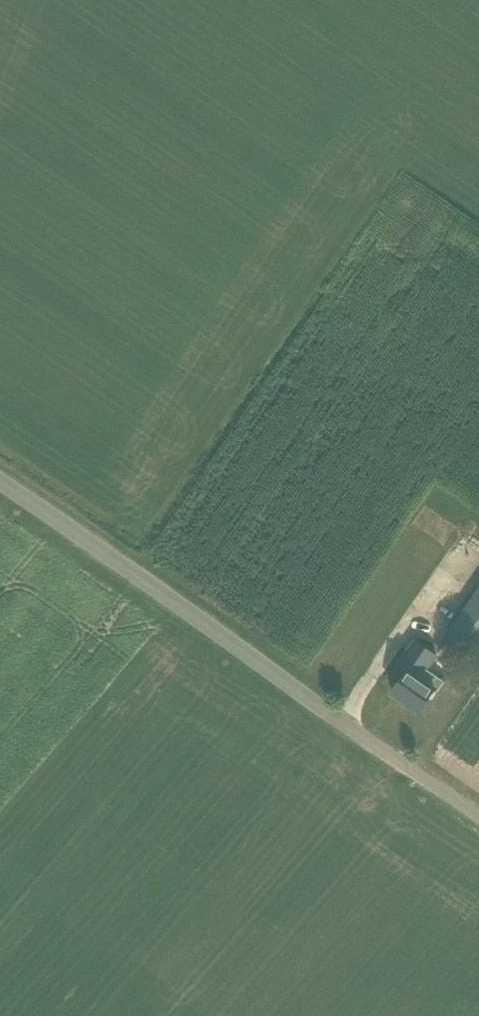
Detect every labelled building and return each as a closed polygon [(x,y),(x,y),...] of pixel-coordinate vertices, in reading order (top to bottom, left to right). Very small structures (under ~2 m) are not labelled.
[(448,633),(478,654),(478,652),(478,589),(448,633)] [(416,641),(399,664),(409,671),(393,693),(420,712),(436,689),(439,691),(445,682),(427,669),(437,656),(416,641)]
